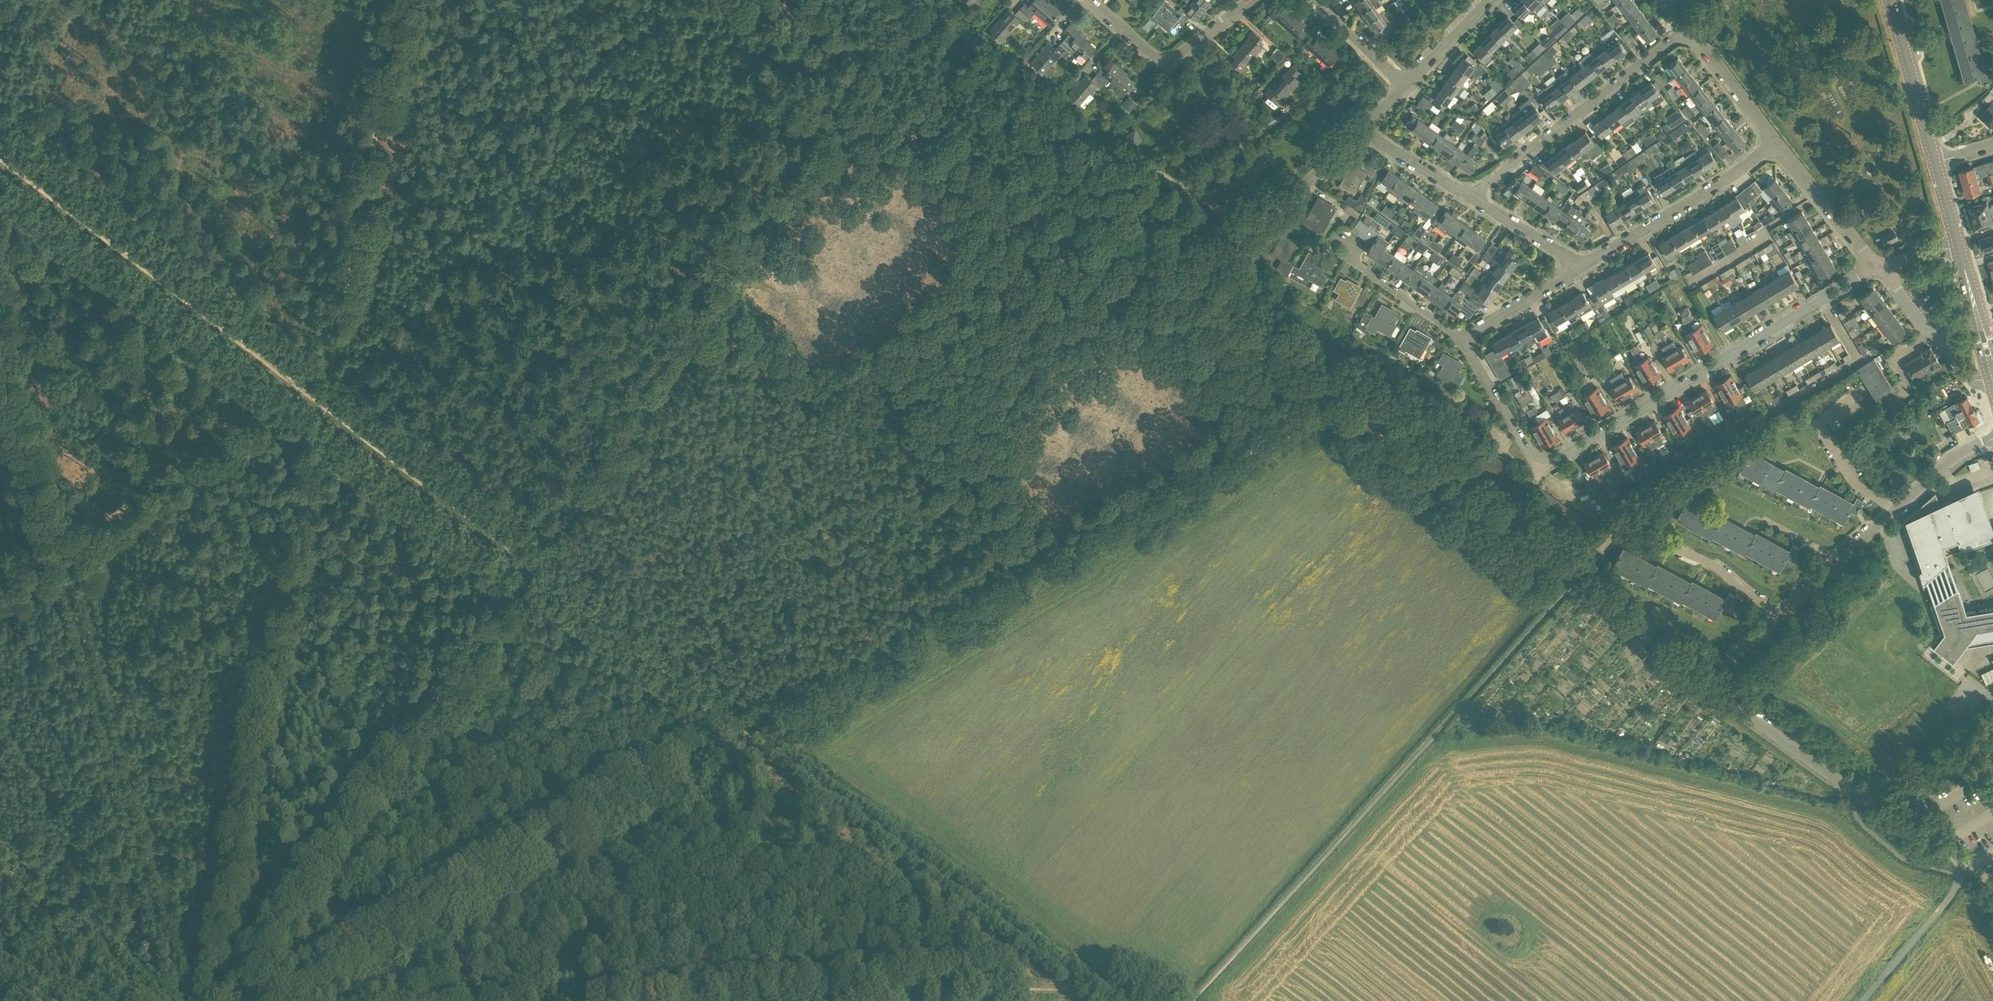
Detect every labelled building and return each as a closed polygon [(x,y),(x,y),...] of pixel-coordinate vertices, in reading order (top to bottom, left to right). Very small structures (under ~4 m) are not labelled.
[(1030,18),(1035,12),(1048,23),(1059,10),(1053,5),(1051,6),(1044,0),(1034,0),(1029,6),(1025,2),(1019,8),(1030,18)] [(1196,20),(1211,3),(1207,0),(1194,0),(1185,10),(1181,6),(1176,11),(1186,20),(1190,16),(1196,20)] [(1376,0),(1356,0),(1354,1),(1361,11),(1376,0)] [(1379,0),(1376,0),(1361,11),(1368,21),(1383,9),(1379,12),(1375,8),(1381,3),(1379,0)] [(1524,0),(1521,0),(1518,2),(1514,2),(1514,6),(1513,7),(1523,17),(1526,14),(1534,14),(1534,12),(1535,11),(1532,8),(1524,0)] [(1540,0),(1524,0),(1532,8),(1536,4),(1540,8),(1544,4),(1540,0)] [(1632,0),(1620,0),(1617,3),(1624,12),(1635,4),(1632,0)] [(1979,76),(1981,85),(1988,83),(1987,80),(1992,78),(1992,77),(1992,72),(1983,75),(1962,0),(1942,0),(1964,80),(1979,76)] [(1186,20),(1176,11),(1173,15),(1160,4),(1151,15),(1168,30),(1173,25),(1175,27),(1178,23),(1180,22),(1183,24),(1186,20)] [(1635,4),(1624,12),(1632,22),(1643,13),(1635,4)] [(1580,5),(1571,14),(1576,19),(1585,11),(1580,5)] [(1307,33),(1302,28),(1305,24),(1286,6),(1283,10),(1278,6),(1269,16),(1274,20),(1276,18),(1295,35),(1300,40),(1307,33)] [(1030,18),(1019,8),(1015,14),(1009,9),(991,29),(995,32),(992,35),(1000,42),(1021,18),(1026,22),(1030,18)] [(1383,9),(1368,21),(1376,31),(1380,28),(1384,33),(1394,26),(1392,23),(1393,22),(1387,15),(1383,9)] [(1588,12),(1584,16),(1589,21),(1593,17),(1588,12)] [(1612,22),(1617,17),(1614,12),(1608,17),(1612,22)] [(1643,13),(1632,22),(1639,31),(1650,22),(1643,13)] [(1571,14),(1562,22),(1567,27),(1576,19),(1571,14)] [(1508,16),(1499,24),(1513,38),(1517,34),(1512,30),(1516,26),(1520,29),(1524,25),(1517,18),(1513,21),(1508,16)] [(1589,21),(1584,16),(1579,20),(1584,25),(1589,21)] [(1621,22),(1617,17),(1612,22),(1615,27),(1621,22)] [(1567,27),(1562,22),(1558,26),(1563,31),(1567,27)] [(1650,22),(1639,31),(1647,41),(1658,32),(1650,22)] [(1085,36),(1070,23),(1063,30),(1068,34),(1065,38),(1060,44),(1069,52),(1074,47),(1086,58),(1095,48),(1083,37),(1085,36)] [(1513,38),(1499,24),(1491,33),(1500,42),(1508,34),(1513,38)] [(1570,28),(1566,32),(1571,38),(1575,34),(1570,28)] [(1248,34),(1250,36),(1233,56),(1237,60),(1233,65),(1242,73),(1247,68),(1245,66),(1262,47),(1257,43),(1261,38),(1252,30),(1248,34)] [(1558,35),(1553,30),(1541,41),(1546,47),(1558,35)] [(1603,40),(1605,43),(1616,58),(1626,51),(1618,40),(1621,38),(1615,31),(1603,40)] [(1571,38),(1566,32),(1562,36),(1566,42),(1571,38)] [(1626,41),(1632,36),(1629,32),(1623,37),(1626,41)] [(1491,33),(1482,41),(1492,50),(1500,42),(1491,33)] [(1321,35),(1316,40),(1312,36),(1303,46),(1308,50),(1309,48),(1328,65),(1338,54),(1326,43),(1328,41),(1321,35)] [(1632,36),(1626,41),(1634,51),(1640,46),(1632,36)] [(1492,50),(1482,41),(1474,50),(1483,59),(1481,61),(1486,65),(1496,55),(1492,50)] [(1603,51),(1599,55),(1607,65),(1616,58),(1605,43),(1600,47),(1603,51)] [(1069,52),(1060,44),(1055,49),(1049,44),(1032,62),(1048,76),(1056,67),(1051,64),(1061,54),(1065,57),(1069,52)] [(1552,44),(1548,49),(1552,54),(1557,50),(1552,44)] [(1278,62),(1285,54),(1277,46),(1273,50),(1274,51),(1271,55),(1278,62)] [(1533,49),(1528,53),(1533,58),(1538,54),(1533,49)] [(1548,49),(1539,56),(1544,62),(1552,54),(1548,49)] [(1589,52),(1584,55),(1597,72),(1607,65),(1599,55),(1594,58),(1589,52)] [(1533,58),(1528,53),(1524,57),(1529,63),(1533,58)] [(1468,55),(1465,59),(1463,58),(1456,68),(1467,75),(1476,62),(1468,55)] [(1597,72),(1584,55),(1579,59),(1584,66),(1580,69),(1588,79),(1597,72)] [(1539,56),(1530,65),(1535,71),(1544,62),(1539,56)] [(1024,72),(1032,62),(1026,57),(1018,66),(1024,72)] [(1675,76),(1686,67),(1678,58),(1668,66),(1675,76)] [(1095,75),(1105,83),(1109,79),(1125,92),(1134,82),(1126,75),(1127,73),(1115,62),(1105,73),(1101,69),(1095,75)] [(1515,65),(1510,69),(1516,75),(1520,71),(1515,65)] [(1535,71),(1530,65),(1526,68),(1531,74),(1535,71)] [(1295,76),(1300,72),(1293,66),(1272,89),(1270,87),(1265,92),(1275,101),(1279,96),(1283,100),(1300,81),(1295,76)] [(1693,77),(1686,67),(1675,76),(1683,85),(1693,77)] [(1467,75),(1456,68),(1449,77),(1460,85),(1467,75)] [(1516,75),(1510,69),(1506,73),(1511,79),(1516,75)] [(1588,79),(1580,69),(1570,76),(1578,87),(1588,79)] [(1662,86),(1668,81),(1660,71),(1654,76),(1662,86)] [(1522,72),(1517,77),(1526,86),(1531,82),(1522,72)] [(1105,83),(1095,75),(1091,80),(1086,75),(1069,94),(1080,105),(1097,85),(1101,88),(1105,83)] [(1570,76),(1561,83),(1569,94),(1578,87),(1570,76)] [(1464,88),(1460,85),(1449,77),(1442,87),(1453,94),(1455,92),(1459,95),(1464,88)] [(1526,86),(1517,77),(1512,81),(1521,91),(1526,86)] [(1693,77),(1683,85),(1690,94),(1700,86),(1693,77)] [(1561,83),(1557,78),(1547,85),(1559,101),(1569,94),(1561,83)] [(1641,89),(1652,103),(1654,106),(1664,98),(1651,82),(1641,89)] [(1498,83),(1493,87),(1497,91),(1502,87),(1498,83)] [(1505,88),(1509,93),(1510,93),(1514,89),(1510,84),(1505,88)] [(1559,101),(1547,85),(1537,92),(1549,108),(1559,101)] [(1670,94),(1676,90),(1672,85),(1666,90),(1670,94)] [(1488,90),(1493,96),(1497,92),(1497,91),(1493,87),(1492,86),(1488,90)] [(1700,86),(1690,94),(1697,104),(1708,95),(1700,86)] [(1432,102),(1433,103),(1441,108),(1442,109),(1446,104),(1453,94),(1442,87),(1435,97),(1432,102)] [(1509,93),(1505,88),(1497,96),(1501,101),(1509,93)] [(1652,103),(1641,89),(1637,92),(1635,91),(1631,94),(1632,96),(1639,106),(1640,106),(1644,112),(1649,109),(1647,106),(1652,103)] [(1493,96),(1488,90),(1483,94),(1488,100),(1493,96)] [(1676,90),(1670,94),(1674,99),(1680,94),(1676,90)] [(1427,91),(1423,95),(1432,102),(1435,97),(1427,91)] [(1990,91),(1981,100),(1986,104),(1992,97),(1992,94),(1990,91)] [(1423,95),(1419,100),(1430,108),(1433,103),(1432,102),(1423,95)] [(1708,95),(1697,104),(1705,113),(1715,105),(1708,95)] [(1632,96),(1622,103),(1630,114),(1634,119),(1639,115),(1635,109),(1639,106),(1632,96)] [(1126,102),(1125,101),(1121,104),(1129,112),(1137,103),(1131,97),(1126,102)] [(1430,108),(1419,100),(1416,105),(1426,113),(1430,108)] [(1487,104),(1492,110),(1497,106),(1492,100),(1487,104)] [(1530,101),(1525,105),(1523,102),(1519,106),(1533,124),(1542,116),(1530,101)] [(1992,128),(1992,101),(1979,116),(1992,128)] [(1474,112),(1479,108),(1474,103),(1469,107),(1470,108),(1474,112)] [(1622,103),(1613,110),(1621,121),(1630,114),(1622,103)] [(1685,113),(1691,108),(1687,103),(1682,108),(1685,113)] [(1492,110),(1487,104),(1483,108),(1488,114),(1492,110)] [(1715,105),(1705,113),(1712,122),(1723,114),(1715,105)] [(1520,108),(1511,115),(1512,116),(1523,131),(1533,124),(1519,106),(1518,106),(1520,108)] [(1442,109),(1441,108),(1436,114),(1441,117),(1446,111),(1442,109)] [(1695,113),(1691,108),(1685,113),(1689,117),(1695,113)] [(1613,110),(1604,118),(1611,128),(1621,121),(1613,110)] [(1420,135),(1428,125),(1413,113),(1405,124),(1420,135)] [(1730,123),(1723,114),(1712,122),(1720,132),(1730,123)] [(1456,128),(1460,122),(1464,118),(1457,116),(1456,119),(1456,118),(1451,124),(1456,128)] [(1523,131),(1512,116),(1503,123),(1514,138),(1523,131)] [(1611,128),(1604,118),(1594,125),(1602,135),(1611,128)] [(1667,122),(1671,128),(1676,125),(1672,118),(1667,122)] [(1460,122),(1456,128),(1461,132),(1465,125),(1460,122)] [(1671,128),(1667,122),(1662,125),(1666,131),(1671,128)] [(1701,131),(1707,126),(1703,122),(1697,127),(1701,131)] [(1514,138),(1503,123),(1498,127),(1501,131),(1497,135),(1505,145),(1514,138)] [(1684,123),(1679,126),(1683,132),(1688,129),(1684,123)] [(1730,123),(1720,132),(1727,141),(1737,133),(1730,123)] [(1438,132),(1428,125),(1420,135),(1431,143),(1438,132)] [(1711,131),(1707,126),(1701,131),(1705,136),(1711,131)] [(1679,135),(1674,129),(1669,133),(1673,139),(1679,135)] [(1127,136),(1133,145),(1140,141),(1135,131),(1127,136)] [(1588,154),(1587,154),(1592,160),(1605,149),(1593,134),(1590,137),(1585,131),(1576,139),(1588,154)] [(1438,132),(1431,143),(1441,150),(1451,136),(1446,132),(1443,135),(1438,132)] [(1475,142),(1480,136),(1475,132),(1471,138),(1475,142)] [(1652,132),(1647,135),(1651,141),(1656,138),(1652,132)] [(1673,139),(1669,133),(1661,138),(1666,144),(1673,139)] [(1744,149),(1741,145),(1745,142),(1737,133),(1727,141),(1738,155),(1744,149)] [(1453,134),(1451,136),(1441,150),(1450,157),(1458,146),(1456,146),(1461,139),(1453,134)] [(1651,141),(1647,135),(1642,139),(1646,145),(1651,141)] [(1480,136),(1475,142),(1480,146),(1485,140),(1480,136)] [(1576,139),(1566,146),(1574,156),(1579,152),(1583,158),(1587,154),(1588,154),(1576,139)] [(1718,151),(1723,147),(1718,141),(1712,145),(1718,151)] [(1616,143),(1608,148),(1614,157),(1622,152),(1616,143)] [(1655,143),(1650,146),(1654,152),(1659,149),(1655,143)] [(1474,144),(1467,154),(1459,164),(1469,171),(1477,161),(1472,157),(1479,148),(1474,144)] [(1467,154),(1458,146),(1450,157),(1459,164),(1467,154)] [(1574,156),(1566,146),(1557,153),(1565,163),(1574,156)] [(1627,149),(1631,155),(1636,152),(1632,146),(1627,149)] [(1654,152),(1650,146),(1645,149),(1649,156),(1654,152)] [(1728,153),(1723,147),(1718,151),(1723,157),(1728,153)] [(1631,155),(1627,149),(1622,152),(1626,159),(1631,155)] [(1699,157),(1705,168),(1716,161),(1709,150),(1699,157)] [(1547,160),(1546,159),(1540,163),(1553,173),(1555,171),(1560,167),(1565,175),(1571,171),(1565,163),(1557,153),(1547,160)] [(1705,168),(1699,157),(1694,160),(1690,154),(1685,157),(1686,159),(1695,174),(1705,168)] [(1634,157),(1619,167),(1623,173),(1628,170),(1630,172),(1640,165),(1634,157)] [(1686,159),(1676,165),(1685,180),(1695,174),(1686,159)] [(1992,173),(1992,161),(1975,166),(1960,170),(1964,183),(1978,179),(1987,174),(1992,173)] [(1361,167),(1358,166),(1357,168),(1352,165),(1341,184),(1354,192),(1365,173),(1372,177),(1376,169),(1364,162),(1361,167)] [(1599,168),(1604,174),(1612,169),(1607,162),(1599,168)] [(1539,177),(1540,176),(1544,170),(1534,163),(1529,170),(1539,177)] [(1575,176),(1583,170),(1579,163),(1571,168),(1575,176)] [(1685,180),(1676,165),(1674,163),(1664,169),(1675,186),(1685,180)] [(1623,173),(1619,167),(1615,170),(1619,176),(1623,173)] [(1604,174),(1599,168),(1593,172),(1598,178),(1604,174)] [(1388,190),(1398,176),(1388,169),(1384,175),(1381,172),(1378,178),(1387,184),(1384,187),(1388,190)] [(1675,186),(1664,169),(1654,175),(1664,193),(1675,186)] [(1544,170),(1540,176),(1544,180),(1549,174),(1544,170)] [(1508,187),(1514,191),(1514,194),(1517,196),(1519,195),(1524,198),(1532,187),(1521,180),(1525,175),(1522,172),(1518,178),(1516,176),(1508,187)] [(1399,177),(1398,176),(1388,190),(1398,197),(1401,194),(1400,194),(1408,183),(1403,180),(1405,178),(1400,175),(1399,177)] [(1773,197),(1783,189),(1775,179),(1772,176),(1769,176),(1766,178),(1765,182),(1768,185),(1765,187),(1773,197)] [(1600,180),(1604,187),(1609,183),(1605,177),(1600,180)] [(1584,178),(1579,182),(1583,188),(1588,185),(1584,178)] [(1981,191),(1978,179),(1964,183),(1968,195),(1981,191)] [(1559,190),(1563,184),(1558,180),(1554,186),(1559,190)] [(1604,187),(1600,180),(1595,184),(1599,190),(1604,187)] [(1740,192),(1748,202),(1762,191),(1755,180),(1740,192)] [(1583,188),(1579,182),(1574,186),(1578,192),(1583,188)] [(1418,190),(1408,183),(1400,194),(1401,194),(1410,201),(1418,190)] [(1568,187),(1563,184),(1559,190),(1564,193),(1568,187)] [(1541,194),(1532,187),(1524,198),(1534,205),(1541,194)] [(1637,195),(1644,206),(1654,200),(1647,188),(1637,195)] [(1587,189),(1579,195),(1583,198),(1593,205),(1595,202),(1587,189)] [(1644,206),(1637,195),(1634,189),(1623,196),(1627,201),(1633,212),(1644,206)] [(1783,189),(1773,197),(1769,200),(1778,210),(1781,207),(1781,208),(1792,199),(1783,189)] [(1418,190),(1410,201),(1416,205),(1413,210),(1417,213),(1427,197),(1418,190)] [(1738,197),(1727,204),(1737,222),(1742,219),(1738,212),(1751,204),(1748,202),(1740,192),(1737,194),(1738,197)] [(1541,194),(1534,205),(1543,212),(1551,201),(1541,194)] [(1377,199),(1372,195),(1368,201),(1373,205),(1377,199)] [(1583,198),(1579,195),(1578,195),(1574,201),(1579,204),(1583,198)] [(1427,197),(1417,213),(1425,219),(1426,220),(1430,215),(1437,204),(1427,197)] [(1321,232),(1335,207),(1319,198),(1305,223),(1321,232)] [(1554,198),(1551,201),(1543,212),(1548,216),(1548,218),(1551,220),(1553,219),(1561,208),(1556,205),(1558,201),(1554,198)] [(1992,211),(1992,204),(1991,205),(1992,207),(1989,208),(1987,200),(1970,205),(1971,206),(1970,208),(1971,210),(1972,211),(1974,217),(1988,213),(1992,211)] [(1633,212),(1627,201),(1616,207),(1623,218),(1633,212)] [(1595,202),(1593,205),(1588,211),(1593,215),(1597,221),(1604,217),(1595,202)] [(1347,203),(1344,208),(1343,209),(1358,217),(1361,210),(1347,203)] [(1566,212),(1561,208),(1553,219),(1563,226),(1575,209),(1576,208),(1571,204),(1566,212)] [(1727,204),(1715,210),(1722,221),(1728,218),(1732,225),(1737,222),(1727,204)] [(1386,214),(1390,208),(1385,205),(1381,211),(1386,214)] [(1623,218),(1616,207),(1606,214),(1612,225),(1623,218)] [(1390,208),(1386,214),(1391,218),(1395,212),(1390,208)] [(1575,209),(1563,226),(1572,233),(1580,222),(1585,216),(1575,209)] [(1456,217),(1458,214),(1453,211),(1451,214),(1446,210),(1439,219),(1436,216),(1432,221),(1446,231),(1456,217)] [(1715,210),(1704,217),(1713,232),(1717,230),(1715,226),(1722,221),(1715,210)] [(1793,229),(1808,220),(1802,210),(1787,219),(1793,229)] [(1381,223),(1385,217),(1377,211),(1373,217),(1381,223)] [(1988,213),(1974,217),(1975,223),(1975,224),(1975,227),(1977,228),(1977,229),(1992,224),(1992,211),(1988,213)] [(1773,212),(1760,219),(1763,225),(1776,218),(1773,212)] [(1347,222),(1350,216),(1344,213),(1341,219),(1347,222)] [(1365,223),(1370,226),(1371,224),(1372,223),(1370,222),(1371,220),(1366,216),(1362,221),(1365,223)] [(1698,218),(1698,220),(1693,223),(1700,235),(1705,231),(1708,235),(1713,232),(1704,217),(1702,216),(1698,218)] [(1456,217),(1446,231),(1450,234),(1453,231),(1458,234),(1465,224),(1456,217)] [(1365,223),(1362,221),(1360,219),(1352,230),(1357,234),(1365,223)] [(1410,222),(1405,219),(1401,225),(1406,228),(1410,222)] [(1813,229),(1808,220),(1793,229),(1799,238),(1813,229)] [(1580,222),(1572,233),(1582,240),(1590,229),(1580,222)] [(1370,226),(1365,223),(1357,234),(1362,237),(1370,226)] [(1394,233),(1398,227),(1394,223),(1389,229),(1394,233)] [(1420,238),(1423,234),(1427,227),(1423,224),(1421,223),(1418,228),(1413,233),(1420,238)] [(1700,235),(1693,223),(1682,230),(1689,241),(1700,235)] [(1458,235),(1455,238),(1465,245),(1468,242),(1475,231),(1465,224),(1458,234),(1458,235)] [(1370,226),(1362,237),(1367,240),(1374,230),(1370,226)] [(1403,230),(1398,227),(1394,233),(1399,236),(1403,230)] [(1819,239),(1813,229),(1799,238),(1804,248),(1819,239)] [(1374,230),(1367,240),(1372,244),(1374,241),(1379,234),(1380,233),(1374,230)] [(1689,241),(1682,230),(1671,237),(1677,248),(1689,241)] [(1475,231),(1468,242),(1478,249),(1485,238),(1475,231)] [(1893,231),(1882,236),(1886,244),(1897,238),(1893,231)] [(1735,237),(1740,245),(1748,241),(1743,233),(1735,237)] [(1372,244),(1366,251),(1376,258),(1384,248),(1389,241),(1379,234),(1374,241),(1372,244)] [(1423,234),(1420,238),(1433,248),(1438,242),(1433,238),(1432,240),(1423,234)] [(1980,239),(1984,251),(1992,249),(1992,235),(1980,239)] [(1282,258),(1277,267),(1287,276),(1291,270),(1290,269),(1293,264),(1287,260),(1297,241),(1288,236),(1285,240),(1281,238),(1273,253),(1282,258)] [(1414,247),(1418,241),(1413,237),(1409,243),(1414,247)] [(1681,253),(1677,248),(1671,237),(1666,240),(1664,238),(1660,240),(1661,243),(1659,243),(1664,251),(1659,254),(1664,263),(1681,253)] [(1731,237),(1720,244),(1726,254),(1737,247),(1731,237)] [(1819,239),(1804,248),(1810,257),(1825,248),(1819,239)] [(1423,244),(1418,241),(1414,247),(1419,250),(1423,244)] [(1726,254),(1720,244),(1718,241),(1711,246),(1713,248),(1709,251),(1715,260),(1726,254)] [(1763,248),(1766,252),(1768,256),(1779,250),(1773,241),(1763,248)] [(1443,245),(1438,242),(1433,248),(1438,251),(1443,245)] [(1492,243),(1485,252),(1491,256),(1498,247),(1492,243)] [(1499,263),(1510,271),(1517,261),(1514,258),(1518,252),(1511,247),(1499,263)] [(1384,248),(1376,258),(1386,265),(1394,255),(1384,248)] [(1766,252),(1763,248),(1756,252),(1759,256),(1766,252)] [(1825,248),(1810,257),(1815,267),(1830,258),(1825,248)] [(1397,249),(1394,255),(1386,265),(1396,272),(1403,262),(1407,257),(1397,249)] [(1480,254),(1475,250),(1474,252),(1469,259),(1474,263),(1480,254)] [(1434,261),(1438,255),(1433,251),(1429,257),(1434,261)] [(1309,252),(1306,257),(1300,269),(1294,266),(1289,275),(1306,285),(1309,279),(1321,286),(1327,275),(1321,272),(1326,262),(1309,252)] [(1453,262),(1457,256),(1452,252),(1448,258),(1453,262)] [(1491,256),(1485,252),(1481,257),(1487,262),(1491,256)] [(1637,259),(1647,275),(1652,272),(1650,267),(1655,264),(1658,268),(1663,265),(1657,255),(1652,258),(1648,253),(1637,259)] [(1698,258),(1704,267),(1712,262),(1707,253),(1698,258)] [(1443,258),(1438,255),(1434,261),(1439,264),(1443,258)] [(1457,256),(1453,262),(1458,265),(1462,259),(1457,256)] [(1704,267),(1698,258),(1690,263),(1695,272),(1704,267)] [(1836,267),(1830,258),(1815,267),(1821,276),(1836,267)] [(1637,259),(1626,266),(1636,282),(1647,275),(1637,259)] [(1510,271),(1499,263),(1495,260),(1491,265),(1496,268),(1492,273),(1503,281),(1510,271)] [(1403,262),(1396,272),(1406,279),(1413,269),(1403,262)] [(1417,263),(1413,269),(1406,279),(1415,286),(1427,271),(1417,263)] [(1813,264),(1808,266),(1813,275),(1818,273),(1813,264)] [(1453,275),(1457,269),(1452,265),(1448,271),(1453,275)] [(1677,265),(1669,270),(1673,277),(1681,272),(1677,265)] [(1636,282),(1626,266),(1615,272),(1625,288),(1636,282)] [(1477,276),(1479,274),(1480,272),(1474,267),(1471,272),(1477,276)] [(1457,269),(1453,275),(1458,278),(1462,272),(1457,269)] [(1790,269),(1781,275),(1789,290),(1799,284),(1790,269)] [(1427,271),(1415,286),(1425,293),(1433,283),(1436,278),(1427,271)] [(1615,272),(1604,279),(1614,296),(1625,289),(1624,289),(1625,288),(1615,272)] [(1503,281),(1492,273),(1489,277),(1484,274),(1481,279),(1486,282),(1496,290),(1503,281)] [(1781,275),(1771,281),(1780,296),(1789,290),(1781,275)] [(1356,285),(1348,280),(1347,282),(1341,279),(1335,290),(1340,293),(1337,299),(1350,307),(1358,292),(1353,289),(1356,285)] [(1597,293),(1592,296),(1605,318),(1610,314),(1603,303),(1615,296),(1614,296),(1604,279),(1599,282),(1597,281),(1594,283),(1594,285),(1593,286),(1597,293)] [(1656,279),(1651,282),(1654,288),(1660,285),(1656,279)] [(1771,281),(1762,287),(1771,301),(1780,296),(1771,281)] [(1438,287),(1433,283),(1425,293),(1435,300),(1442,290),(1446,284),(1442,282),(1438,287)] [(1475,290),(1471,295),(1482,303),(1486,297),(1489,300),(1496,290),(1486,282),(1479,292),(1475,290)] [(1654,288),(1651,282),(1645,285),(1649,291),(1654,288)] [(1762,287),(1752,292),(1761,307),(1771,301),(1762,287)] [(1866,306),(1880,295),(1873,287),(1859,297),(1866,306)] [(1442,290),(1435,300),(1445,307),(1452,297),(1442,290)] [(1583,291),(1571,298),(1578,310),(1581,314),(1592,308),(1600,321),(1605,318),(1592,296),(1587,299),(1583,291)] [(1456,292),(1452,297),(1445,307),(1454,315),(1459,309),(1470,317),(1476,309),(1459,297),(1460,295),(1456,292)] [(1634,292),(1629,295),(1632,301),(1638,298),(1634,292)] [(1761,307),(1752,292),(1743,298),(1752,313),(1761,307)] [(1482,303),(1471,295),(1468,300),(1478,308),(1482,303)] [(1632,301),(1629,295),(1623,298),(1627,304),(1632,301)] [(1880,295),(1866,306),(1873,315),(1886,304),(1880,295)] [(1578,310),(1571,298),(1560,305),(1567,316),(1578,310)] [(1743,298),(1733,304),(1742,319),(1752,313),(1743,298)] [(1676,300),(1670,303),(1675,314),(1682,311),(1676,300)] [(1396,312),(1382,304),(1375,317),(1372,315),(1368,322),(1369,322),(1366,328),(1374,333),(1377,327),(1390,334),(1395,325),(1393,324),(1397,318),(1393,316),(1396,312)] [(1733,304),(1724,309),(1733,324),(1742,319),(1733,304)] [(1893,313),(1886,304),(1873,315),(1879,323),(1893,313)] [(1553,319),(1548,322),(1553,331),(1559,328),(1558,327),(1569,320),(1567,316),(1560,305),(1549,311),(1553,319)] [(1626,329),(1634,325),(1624,305),(1616,309),(1626,329)] [(1687,306),(1682,309),(1684,314),(1685,315),(1688,321),(1692,319),(1689,313),(1691,312),(1687,306)] [(1733,324),(1724,309),(1714,315),(1723,330),(1733,324)] [(1371,314),(1365,311),(1357,325),(1363,328),(1371,314)] [(1893,313),(1879,323),(1886,332),(1900,321),(1893,313)] [(1553,331),(1548,322),(1543,325),(1538,317),(1537,317),(1535,316),(1531,318),(1531,320),(1527,323),(1533,334),(1537,341),(1549,334),(1553,331)] [(1850,332),(1854,330),(1859,325),(1854,316),(1844,323),(1850,332)] [(1861,326),(1868,321),(1864,316),(1857,321),(1861,326)] [(1585,321),(1579,324),(1583,330),(1589,327),(1585,321)] [(1900,321),(1886,332),(1893,341),(1906,330),(1900,321)] [(1527,323),(1516,330),(1522,341),(1533,334),(1527,323)] [(1649,343),(1653,341),(1655,340),(1645,323),(1639,326),(1649,343)] [(1822,330),(1830,345),(1840,339),(1831,324),(1822,330)] [(1694,330),(1705,348),(1712,344),(1701,325),(1694,330)] [(1574,327),(1568,331),(1572,337),(1577,334),(1574,327)] [(1400,347),(1419,357),(1430,338),(1417,330),(1416,332),(1410,329),(1400,347)] [(1522,341),(1516,330),(1505,336),(1511,347),(1522,341)] [(1640,330),(1635,332),(1640,342),(1645,339),(1640,330)] [(1705,348),(1694,330),(1687,334),(1698,352),(1705,348)] [(1822,330),(1812,335),(1821,350),(1830,345),(1822,330)] [(1821,350),(1812,335),(1803,341),(1811,356),(1821,350)] [(1511,347),(1505,336),(1494,343),(1497,348),(1500,354),(1501,354),(1511,347)] [(1667,344),(1679,364),(1688,359),(1680,347),(1677,348),(1673,341),(1667,344)] [(1811,356),(1803,341),(1793,347),(1802,361),(1811,356)] [(1679,364),(1667,344),(1662,348),(1666,355),(1663,357),(1670,369),(1679,364)] [(1545,353),(1541,347),(1536,350),(1540,356),(1545,353)] [(1793,347),(1784,352),(1793,367),(1802,361),(1793,347)] [(1500,354),(1497,348),(1485,355),(1491,363),(1502,357),(1501,354),(1500,354)] [(1923,355),(1906,364),(1914,378),(1931,368),(1931,369),(1940,364),(1930,348),(1922,353),(1923,355)] [(1793,367),(1784,352),(1774,358),(1783,373),(1793,367)] [(1439,361),(1444,364),(1438,375),(1451,383),(1453,379),(1459,383),(1463,375),(1458,371),(1462,363),(1443,353),(1439,361)] [(1506,362),(1502,357),(1491,363),(1494,369),(1506,362)] [(1524,357),(1520,360),(1519,360),(1523,366),(1528,363),(1524,357)] [(1642,361),(1653,379),(1660,375),(1648,357),(1642,361)] [(1593,358),(1588,361),(1595,372),(1600,369),(1593,358)] [(1783,373),(1774,358),(1765,363),(1774,378),(1783,373)] [(1901,401),(1899,402),(1873,358),(1867,362),(1856,369),(1882,412),(1883,411),(1886,416),(1904,406),(1901,401)] [(1653,379),(1642,361),(1635,365),(1646,383),(1653,379)] [(1509,367),(1506,362),(1494,369),(1497,374),(1509,367)] [(1765,363),(1756,369),(1764,384),(1774,378),(1765,363)] [(1509,367),(1497,374),(1500,380),(1512,373),(1509,367)] [(1764,384),(1756,369),(1746,375),(1755,390),(1759,387),(1763,395),(1769,391),(1764,384)] [(1820,370),(1812,375),(1815,379),(1822,374),(1820,370)] [(1616,375),(1627,395),(1636,389),(1629,377),(1626,379),(1621,372),(1616,375)] [(1627,395),(1616,375),(1609,379),(1614,386),(1611,388),(1618,400),(1627,395)] [(1815,379),(1812,375),(1805,379),(1807,383),(1815,379)] [(1730,376),(1723,380),(1734,399),(1741,395),(1730,376)] [(1516,381),(1519,387),(1525,384),(1521,378),(1516,381)] [(1734,399),(1723,380),(1716,385),(1727,403),(1734,399)] [(1839,382),(1835,386),(1842,394),(1846,390),(1839,382)] [(1890,386),(1894,393),(1899,391),(1894,383),(1890,386)] [(1531,384),(1526,387),(1535,401),(1540,398),(1531,384)] [(1842,394),(1835,386),(1830,390),(1838,398),(1842,394)] [(1590,391),(1601,410),(1609,406),(1597,387),(1590,391)] [(1559,390),(1554,393),(1557,399),(1563,396),(1562,395),(1559,390)] [(1706,390),(1697,396),(1709,415),(1718,410),(1706,390)] [(1838,398),(1830,390),(1826,394),(1833,402),(1838,398)] [(1601,410),(1590,391),(1583,396),(1594,414),(1601,410)] [(1557,399),(1554,393),(1549,396),(1552,402),(1557,399)] [(1826,394),(1822,397),(1829,406),(1833,402),(1826,394)] [(1709,415),(1697,396),(1688,401),(1696,413),(1699,411),(1703,419),(1709,415)] [(1952,433),(1954,432),(1967,425),(1969,429),(1984,421),(1977,409),(1974,410),(1967,396),(1949,406),(1941,411),(1952,433)] [(1829,406),(1822,397),(1818,401),(1825,409),(1829,406)] [(1529,408),(1523,398),(1519,400),(1525,410),(1526,410),(1529,408)] [(1825,409),(1818,401),(1813,405),(1821,413),(1825,409)] [(1564,406),(1575,426),(1584,420),(1577,408),(1575,410),(1570,402),(1564,406)] [(1821,413),(1813,405),(1809,408),(1816,417),(1821,413)] [(1575,426),(1564,406),(1558,410),(1562,417),(1559,419),(1566,431),(1575,426)] [(1679,407),(1671,411),(1682,430),(1690,426),(1679,407)] [(1816,417),(1809,408),(1805,412),(1812,421),(1816,417)] [(1682,430),(1671,411),(1664,416),(1675,435),(1676,434),(1680,440),(1686,437),(1682,430)] [(1748,422),(1753,430),(1768,421),(1763,413),(1748,422)] [(1546,418),(1538,422),(1550,442),(1557,437),(1546,418)] [(1646,427),(1657,446),(1663,443),(1659,435),(1662,434),(1654,421),(1646,427)] [(1550,442),(1538,422),(1531,427),(1542,446),(1550,442)] [(1657,446),(1646,427),(1637,432),(1644,444),(1647,443),(1651,450),(1657,446)] [(1736,429),(1722,437),(1727,445),(1740,438),(1736,429)] [(1627,438),(1620,442),(1631,461),(1638,457),(1627,438)] [(1908,444),(1906,440),(1899,445),(1902,448),(1908,444)] [(1631,461),(1620,442),(1613,446),(1624,465),(1631,461)] [(1713,453),(1710,448),(1707,442),(1695,449),(1702,460),(1713,453)] [(1483,450),(1478,461),(1499,473),(1505,462),(1483,450)] [(1603,452),(1594,458),(1605,477),(1606,477),(1611,473),(1607,466),(1610,464),(1603,452)] [(1750,453),(1745,463),(1742,468),(1740,471),(1774,489),(1775,487),(1809,505),(1810,504),(1843,522),(1851,508),(1856,511),(1858,508),(1861,509),(1862,506),(1859,505),(1862,499),(1856,496),(1852,504),(1819,486),(1818,488),(1784,469),(1783,471),(1750,453)] [(1605,477),(1594,458),(1585,463),(1593,476),(1596,474),(1599,478),(1595,480),(1597,484),(1592,487),(1596,494),(1605,488),(1609,494),(1614,491),(1610,485),(1606,477),(1605,477)] [(1968,464),(1971,472),(1980,468),(1978,461),(1968,464)] [(1648,462),(1644,464),(1643,465),(1648,475),(1654,471),(1648,462)] [(1900,469),(1903,474),(1915,467),(1912,462),(1900,469)] [(1521,478),(1521,466),(1510,465),(1509,477),(1521,478)] [(1948,560),(1946,554),(1992,537),(1992,529),(1978,486),(1939,504),(1935,492),(1902,522),(1923,583),(1948,560)] [(1710,537),(1711,535),(1745,553),(1746,552),(1779,570),(1787,556),(1792,559),(1798,547),(1792,544),(1788,552),(1755,534),(1754,535),(1720,517),(1719,519),(1686,501),(1676,519),(1710,537)] [(1677,517),(1680,512),(1672,507),(1669,513),(1677,517)] [(1612,517),(1617,526),(1622,523),(1617,514),(1612,517)] [(1612,517),(1607,520),(1613,529),(1617,526),(1612,517)] [(1613,529),(1607,520),(1602,523),(1608,532),(1613,529)] [(1608,532),(1602,523),(1597,526),(1603,535),(1608,532)] [(1597,526),(1592,528),(1598,538),(1603,535),(1597,526)] [(1592,528),(1587,531),(1593,541),(1598,538),(1592,528)] [(1587,531),(1582,534),(1588,544),(1593,541),(1587,531)] [(1588,544),(1582,534),(1577,537),(1583,547),(1588,544)] [(1691,582),(1690,583),(1656,565),(1655,567),(1622,549),(1612,566),(1646,585),(1647,583),(1681,601),(1682,599),(1715,618),(1723,604),(1728,607),(1734,595),(1729,592),(1724,600),(1691,582)] [(1992,586),(1992,575),(1986,559),(1971,565),(1983,591),(1992,586)] [(1966,612),(1957,587),(1930,604),(1940,631),(1930,644),(1952,661),(1964,646),(1992,642),(1992,607),(1966,612)] [(1987,683),(1992,681),(1992,667),(1982,672),(1987,683)] [(1665,749),(1667,743),(1655,739),(1653,745),(1665,749)] [(1978,850),(1984,844),(1979,839),(1973,845),(1978,850)]
